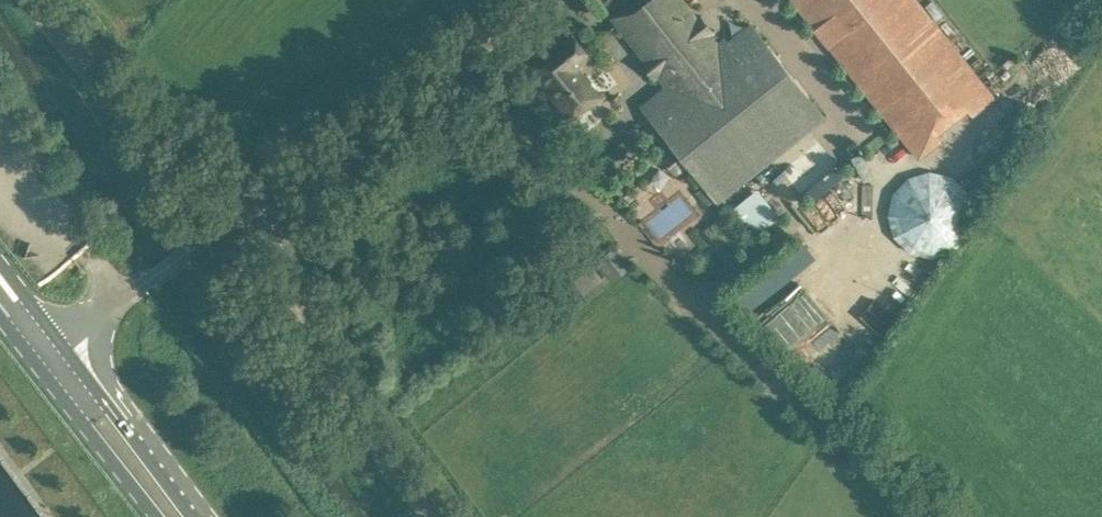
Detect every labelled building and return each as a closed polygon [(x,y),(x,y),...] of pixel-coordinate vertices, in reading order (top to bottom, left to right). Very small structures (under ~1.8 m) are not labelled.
[(826,117),(753,25),(722,50),(683,0),(639,0),(634,4),(631,2),(612,17),(618,24),(627,16),(682,84),(643,115),(715,205),(826,117)] [(981,81),(916,0),(794,0),(907,141),(981,81)] [(573,34),(530,68),(562,108),(563,108),(569,116),(568,116),(572,121),(582,113),(582,112),(591,104),(592,105),(601,98),(576,67),(590,56),(573,34)] [(802,184),(814,198),(842,173),(830,160),(802,184)] [(934,162),(879,209),(897,230),(898,229),(930,266),(984,220),(934,162)] [(756,186),(727,208),(728,209),(701,229),(722,257),(778,217),(756,186)] [(610,248),(596,260),(611,278),(625,266),(610,248)]
